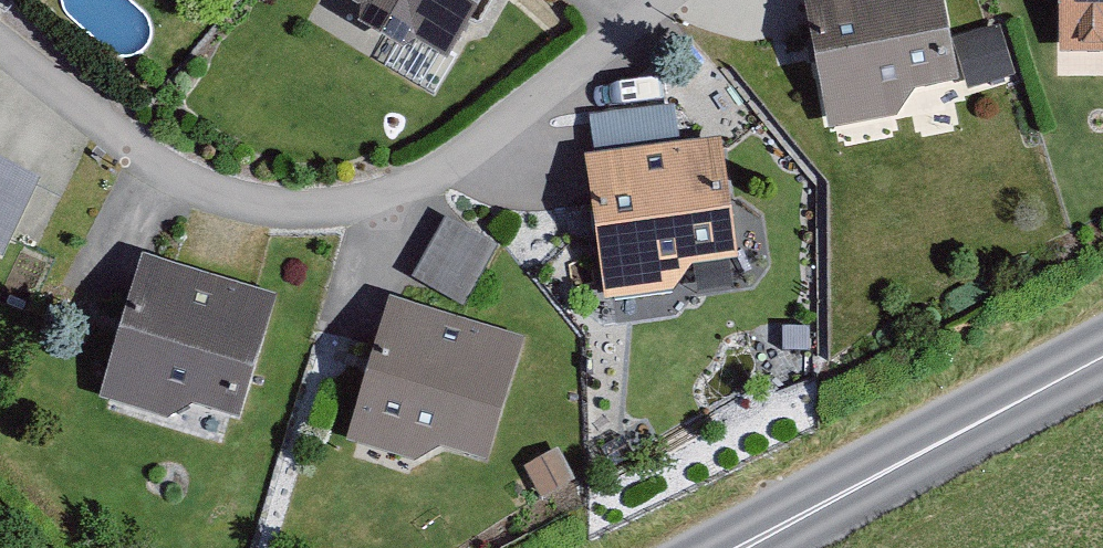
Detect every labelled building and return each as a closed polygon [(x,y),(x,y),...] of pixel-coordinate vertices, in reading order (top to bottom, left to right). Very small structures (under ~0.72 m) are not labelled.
[(337,7),(459,74),(501,0),(341,0),(337,7)] [(933,95),(974,85),(953,0),(807,0),(842,139),(910,122),(933,95)] [(1079,61),(1102,62),(1102,0),(1080,0),(1079,61)] [(616,311),(672,302),(702,276),(749,269),(730,151),(681,159),(674,114),(593,126),(600,169),(594,170),(616,311)] [(0,176),(0,256),(7,259),(38,194),(0,176)] [(447,221),(419,286),(473,309),(500,245),(447,221)] [(108,404),(180,430),(203,412),(245,427),(285,320),(158,272),(108,404)] [(364,455),(430,473),(450,452),(502,465),(531,352),(399,318),(364,455)]
